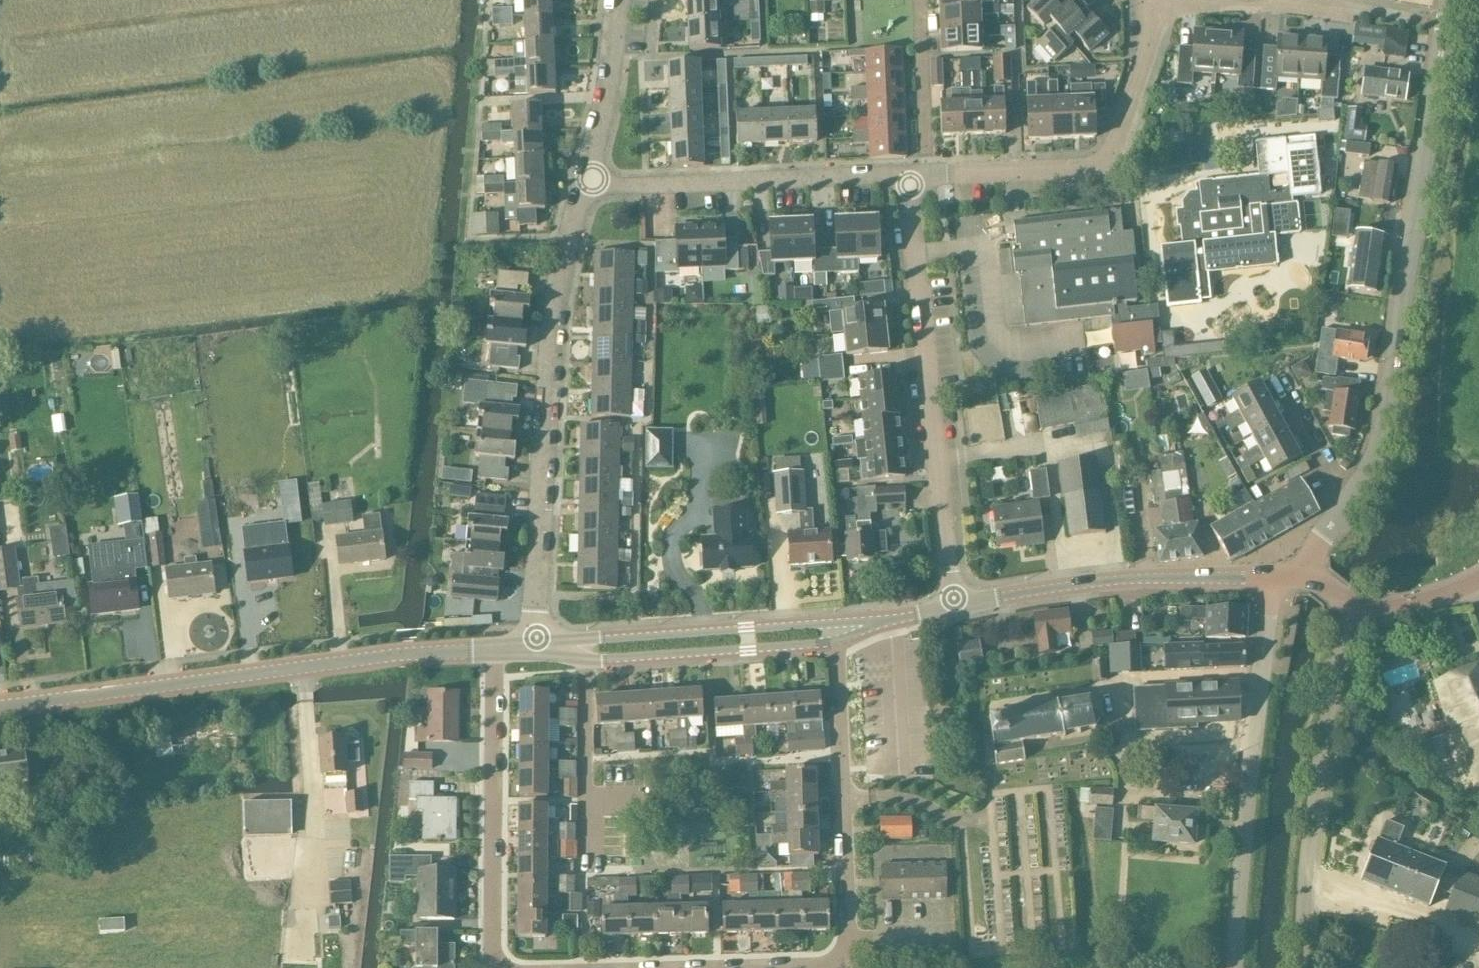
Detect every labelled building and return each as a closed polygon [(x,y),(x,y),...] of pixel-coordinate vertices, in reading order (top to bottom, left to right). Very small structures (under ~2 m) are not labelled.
[(551,15),(551,0),(523,0),(524,17),(551,15)] [(688,25),(719,23),(718,0),(687,0),(688,25)] [(739,3),(750,3),(750,16),(759,16),(759,0),(739,0),(739,3)] [(980,6),(980,0),(940,0),(940,8),(980,7),(980,6)] [(1062,10),(1053,0),(1037,0),(1027,9),(1044,28),(1051,22),(1062,10)] [(1079,16),(1097,0),(1063,0),(1068,5),(1079,16)] [(823,3),(810,4),(811,15),(824,14),(823,3)] [(1013,5),(1002,5),(1003,15),(1013,14),(1013,5)] [(1085,22),(1079,16),(1068,5),(1062,10),(1051,22),(1056,28),(1068,39),(1074,34),(1085,22)] [(981,28),(980,16),(999,15),(998,6),(980,6),(980,7),(940,8),(941,30),(981,28)] [(512,9),(492,10),(493,18),(512,17),(513,17),(512,9)] [(525,43),(553,41),(551,15),(524,17),(525,43)] [(1085,22),(1074,34),(1089,52),(1108,35),(1092,16),(1085,22)] [(513,17),(493,18),(493,27),(513,26),(513,17)] [(751,21),(752,43),(760,42),(759,21),(751,21)] [(719,23),(688,25),(690,51),(721,49),(719,23)] [(1355,25),(1353,38),(1385,43),(1387,30),(1355,25)] [(981,28),(941,30),(942,52),(982,51),(981,37),(1000,36),(999,27),(981,28)] [(1011,27),(999,27),(1000,36),(1012,36),(1011,27)] [(1074,46),(1068,39),(1056,28),(1038,44),(1055,63),(1074,46)] [(1217,74),(1219,32),(1195,30),(1193,55),(1179,54),(1177,84),(1192,85),(1193,72),(1217,74)] [(1408,33),(1387,30),(1385,43),(1383,56),(1405,59),(1408,33)] [(1219,32),(1217,74),(1238,75),(1238,88),(1253,89),(1255,59),(1241,58),(1243,33),(1219,32)] [(1301,80),(1303,37),(1278,36),(1277,54),(1263,53),(1261,90),(1276,91),(1277,78),(1301,80)] [(1303,37),(1301,80),(1322,81),(1321,98),(1320,110),(1333,109),(1334,99),(1337,99),(1339,81),(1340,71),(1339,71),(1340,58),(1325,57),(1326,39),(1303,37)] [(525,43),(513,43),(514,56),(514,61),(515,69),(526,69),(527,69),(538,68),(554,68),(553,41),(525,43)] [(902,49),(849,51),(850,58),(866,57),(867,72),(903,71),(902,49)] [(807,57),(787,58),(787,67),(807,66),(807,57)] [(999,82),(1011,81),(1010,57),(998,58),(999,82)] [(761,59),(760,59),(761,68),(782,67),(782,58),(761,59)] [(755,59),(734,60),(735,69),(756,68),(755,59)] [(931,87),(943,86),(942,60),(930,61),(931,87)] [(494,70),(515,69),(514,61),(494,62),(494,70)] [(726,61),(717,61),(718,83),(727,82),(726,61)] [(699,62),(668,63),(669,89),(700,88),(699,62)] [(1071,80),(1096,79),(1095,65),(1070,66),(1071,80)] [(515,69),(494,70),(495,78),(495,79),(508,78),(515,78),(516,96),(528,96),(539,95),(555,94),(554,68),(538,68),(527,69),(526,69),(515,69)] [(1403,101),(1406,83),(1402,82),(1403,74),(1377,71),(1377,72),(1364,70),(1360,95),(1403,101)] [(903,71),(867,72),(867,88),(851,88),(851,95),(904,93),(903,71)] [(830,72),(822,73),(823,81),(831,81),(830,72)] [(971,74),(960,75),(961,87),(971,87),(971,74)] [(1071,99),(1058,99),(1057,81),(1048,82),(1049,100),(1050,100),(1051,140),(1073,139),(1071,99)] [(1050,100),(1049,100),(1037,100),(1036,82),(1027,82),(1027,101),(1029,141),(1051,140),(1050,100)] [(1094,111),(1106,110),(1105,85),(1071,86),(1071,99),(1073,139),(1095,138),(1094,111)] [(727,87),(718,87),(719,109),(728,108),(727,87)] [(983,101),(984,134),(1006,133),(1004,87),(994,88),(995,101),(983,101)] [(700,88),(669,89),(671,116),(702,114),(700,88)] [(941,136),(963,135),(961,89),(952,89),(952,103),(940,103),(941,136)] [(984,134),(983,101),(982,92),(971,93),(971,89),(961,89),(963,135),(984,134)] [(904,93),(851,95),(852,102),(868,101),(869,116),(905,114),(904,93)] [(1282,115),(1299,115),(1299,102),(1281,102),(1282,115)] [(541,133),(540,105),(512,106),(513,133),(513,134),(541,133)] [(1319,123),(1335,121),(1333,109),(1320,110),(1317,111),(1319,123)] [(816,111),(789,112),(790,143),(817,142),(816,111)] [(764,144),(790,143),(789,112),(763,113),(764,144)] [(728,113),(720,114),(720,135),(729,135),(728,113)] [(736,114),(738,145),(764,144),(763,113),(736,114)] [(702,114),(671,116),(672,142),(703,141),(702,114)] [(905,114),(869,116),(869,131),(853,131),(853,138),(905,136),(905,114)] [(482,126),(482,135),(502,134),(502,133),(502,125),(482,126)] [(514,145),(515,159),(542,158),(541,133),(513,134),(513,133),(502,133),(502,134),(482,135),(483,143),(502,142),(502,145),(514,145)] [(870,159),(906,158),(905,136),(853,138),(853,145),(870,144),(870,159)] [(1323,137),(1315,138),(1317,148),(1325,147),(1323,137)] [(730,140),(721,140),(722,161),(730,160),(730,140)] [(1259,176),(1216,181),(1196,183),(1197,194),(1191,195),(1185,203),(1185,209),(1175,210),(1177,228),(1180,227),(1182,245),(1161,248),(1164,278),(1167,308),(1201,304),(1200,299),(1210,298),(1207,273),(1278,265),(1275,236),(1300,233),(1297,204),(1292,204),(1292,198),(1321,195),(1316,145),(1287,148),(1286,140),(1256,143),(1259,176)] [(673,168),(704,167),(703,141),(672,142),(673,168)] [(1345,155),(1369,157),(1370,145),(1347,142),(1347,143),(1346,153),(1345,155)] [(542,158),(515,159),(516,184),(543,184),(542,158)] [(1389,204),(1395,166),(1364,161),(1357,198),(1389,204)] [(504,177),(484,178),(484,186),(504,185),(504,177)] [(477,178),(476,186),(484,186),(484,178),(477,178)] [(504,185),(504,194),(504,196),(516,196),(516,184),(504,185)] [(543,184),(516,184),(516,196),(517,212),(535,211),(545,210),(543,184)] [(504,185),(484,186),(485,194),(504,194),(504,185)] [(476,186),(475,195),(485,194),(484,186),(476,186)] [(1127,309),(1127,303),(1137,302),(1133,261),(1136,261),(1133,232),(1123,233),(1120,210),(1014,222),(1016,246),(1020,246),(1021,254),(1013,255),(1015,274),(1019,274),(1025,327),(1111,317),(1115,354),(1141,351),(1142,356),(1155,354),(1154,344),(1162,343),(1158,305),(1127,309)] [(1347,239),(1351,212),(1335,210),(1332,237),(1347,239)] [(536,226),(535,211),(517,212),(518,227),(536,226)] [(498,214),(473,216),(474,237),(500,236),(498,214)] [(878,218),(857,219),(858,260),(879,259),(878,218)] [(837,249),(825,249),(826,273),(838,273),(859,272),(858,260),(857,219),(835,220),(837,249)] [(812,221),(791,222),(792,263),(804,262),(805,268),(813,268),(814,274),(814,287),(826,286),(826,273),(825,249),(813,250),(812,221)] [(773,264),(792,263),(791,222),(770,222),(771,252),(758,252),(763,276),(776,275),(773,264)] [(724,225),(700,226),(702,268),(702,282),(725,281),(725,271),(739,270),(738,248),(738,246),(725,246),(724,225)] [(702,268),(700,226),(676,227),(677,248),(664,249),(665,273),(678,273),(678,269),(702,268)] [(1377,292),(1385,236),(1356,232),(1348,288),(1377,292)] [(639,252),(638,266),(647,266),(648,252),(639,252)] [(595,253),(594,280),(633,281),(633,254),(595,253)] [(491,294),(488,321),(522,324),(524,311),(529,311),(531,298),(518,296),(519,287),(528,288),(529,275),(498,272),(496,294),(491,294)] [(594,280),(594,308),(632,309),(633,281),(594,280)] [(638,281),(637,294),(647,294),(647,281),(638,281)] [(861,297),(885,295),(884,282),(860,284),(861,297)] [(793,285),(779,286),(780,303),(794,302),(793,285)] [(702,287),(686,287),(687,304),(703,303),(702,287)] [(815,298),(814,287),(796,288),(797,299),(815,298)] [(656,291),(656,303),(672,303),(672,291),(656,291)] [(1324,295),(1323,304),(1331,306),(1336,302),(1337,296),(1324,295)] [(828,301),(812,302),(813,315),(829,313),(837,312),(842,311),(855,310),(854,298),(836,300),(828,301)] [(812,302),(800,303),(801,316),(813,315),(812,302)] [(756,308),(758,325),(772,324),(770,306),(756,308)] [(844,333),(889,329),(888,315),(884,315),(883,307),(842,311),(844,333)] [(594,308),(593,335),(631,336),(632,309),(594,308)] [(488,321),(486,345),(491,345),(489,368),(519,371),(521,358),(510,357),(511,348),(526,349),(527,336),(521,335),(522,324),(488,321)] [(637,322),(637,333),(646,334),(646,322),(637,322)] [(889,329),(844,333),(847,355),(887,351),(886,343),(890,343),(889,329)] [(1323,330),(1316,373),(1335,376),(1338,359),(1365,363),(1369,337),(1323,330)] [(631,336),(593,335),(593,362),(631,363),(631,336)] [(120,350),(113,351),(116,370),(122,369),(120,350)] [(818,361),(801,363),(803,381),(820,379),(819,370),(843,368),(842,355),(817,358),(818,361)] [(1163,359),(1147,360),(1148,368),(1149,371),(1159,369),(1175,367),(1174,360),(1163,361),(1163,359)] [(593,362),(592,390),(630,390),(631,363),(593,362)] [(1303,362),(1293,368),(1299,379),(1310,373),(1303,362)] [(820,382),(844,380),(843,368),(819,370),(820,379),(820,382)] [(1149,371),(1147,371),(1148,379),(1160,377),(1159,369),(1149,371)] [(1222,402),(1206,373),(1194,380),(1210,409),(1222,402)] [(861,399),(896,395),(894,374),(859,378),(861,399)] [(1349,438),(1350,430),(1354,431),(1360,396),(1359,396),(1361,382),(1338,378),(1338,382),(1325,379),(1323,392),(1327,393),(1324,412),(1332,413),(1329,427),(1333,428),(1332,435),(1349,438)] [(477,431),(511,434),(513,422),(518,423),(520,409),(511,408),(512,399),(516,399),(518,387),(487,384),(485,406),(480,405),(477,431)] [(1228,425),(1270,402),(1260,384),(1232,399),(1239,412),(1225,419),(1228,425)] [(1100,385),(1034,398),(1041,431),(1073,424),(1076,438),(1109,431),(1100,385)] [(630,390),(592,390),(592,417),(630,418),(630,390)] [(644,399),(644,391),(632,391),(632,399),(644,399)] [(863,419),(898,415),(896,395),(861,399),(863,419)] [(824,411),(834,410),(833,402),(823,403),(824,411)] [(1252,435),(1280,420),(1270,402),(1228,425),(1231,431),(1245,423),(1252,435)] [(863,419),(865,439),(900,436),(898,415),(863,419)] [(1223,420),(1215,424),(1219,430),(1226,426),(1223,420)] [(1247,461),(1290,438),(1280,420),(1252,435),(1259,447),(1244,455),(1247,461)] [(582,425),(581,452),(619,453),(620,425),(582,425)] [(646,430),(646,469),(673,469),(673,430),(646,430)] [(510,446),(511,434),(477,431),(475,456),(480,457),(478,479),(508,482),(509,470),(505,469),(506,459),(515,460),(516,447),(510,446)] [(19,435),(9,436),(12,451),(21,450),(19,435)] [(860,460),(902,456),(900,436),(865,439),(865,440),(855,441),(858,461),(860,461),(860,460)] [(623,437),(623,451),(633,451),(633,437),(623,437)] [(852,437),(842,438),(843,446),(853,445),(852,437)] [(834,447),(843,446),(842,438),(833,439),(834,447)] [(1300,456),(1290,438),(1247,461),(1251,467),(1265,459),(1272,472),(1300,456)] [(1159,499),(1194,493),(1186,451),(1162,455),(1165,470),(1154,472),(1159,499)] [(581,452),(580,479),(619,480),(619,453),(581,452)] [(863,481),(904,477),(902,456),(860,460),(860,461),(863,481)] [(1229,459),(1221,464),(1230,479),(1238,474),(1229,459)] [(1346,471),(1350,465),(1344,460),(1340,466),(1346,471)] [(1096,461),(1058,465),(1062,498),(1065,498),(1070,537),(1105,533),(1096,461)] [(836,471),(853,469),(852,462),(835,463),(836,471)] [(471,483),(473,472),(443,469),(442,480),(471,483)] [(1034,501),(1049,499),(1045,471),(1029,473),(1034,501)] [(803,473),(775,475),(777,515),(799,513),(801,533),(788,534),(790,566),(832,563),(830,531),(814,532),(812,511),(805,511),(803,473)] [(1127,475),(1116,476),(1118,487),(1128,486),(1127,475)] [(580,479),(580,507),(618,507),(619,480),(580,479)] [(1260,521),(1271,540),(1318,513),(1300,480),(1256,505),(1258,508),(1256,509),(1262,520),(1260,521)] [(213,482),(203,484),(205,499),(215,497),(213,482)] [(280,484),(283,508),(299,507),(296,482),(280,484)] [(449,497),(470,500),(472,490),(451,487),(449,497)] [(905,504),(904,488),(874,490),(874,487),(857,488),(858,514),(854,518),(845,518),(847,547),(848,558),(848,562),(874,560),(873,553),(885,553),(884,536),(872,536),(872,534),(870,535),(870,522),(868,522),(867,513),(875,513),(875,505),(905,504)] [(1256,487),(1248,491),(1253,502),(1262,497),(1256,487)] [(621,492),(621,506),(632,506),(632,492),(621,492)] [(469,517),(466,544),(500,547),(502,533),(507,534),(509,521),(504,520),(507,498),(476,495),(474,517),(469,517)] [(139,496),(121,498),(124,525),(143,522),(139,496)] [(1160,530),(1154,531),(1160,564),(1202,557),(1197,525),(1193,525),(1189,501),(1156,507),(1160,530)] [(351,502),(322,505),(325,527),(354,524),(351,502)] [(1256,505),(1255,505),(1254,503),(1211,528),(1231,563),(1271,540),(1260,521),(1262,520),(1256,509),(1258,508),(1256,505)] [(215,504),(198,506),(202,533),(219,531),(215,504)] [(1038,504),(993,510),(998,545),(1026,541),(1026,546),(1043,544),(1038,504)] [(580,507),(579,534),(618,535),(618,507),(580,507)] [(621,507),(621,516),(632,516),(632,507),(621,507)] [(703,555),(700,555),(701,568),(704,568),(704,572),(721,570),(722,573),(735,573),(735,570),(752,568),(750,537),(747,537),(745,511),(713,513),(715,539),(702,540),(703,555)] [(363,517),(365,535),(337,538),(340,566),(385,560),(380,515),(363,517)] [(157,519),(143,521),(145,535),(149,535),(159,534),(157,519)] [(126,543),(89,547),(93,587),(89,587),(93,614),(138,609),(135,582),(133,570),(148,568),(143,522),(124,525),(126,543)] [(285,524),(242,530),(245,554),(248,583),(292,578),(288,548),(285,524)] [(66,526),(50,529),(54,558),(70,556),(66,526)] [(167,566),(163,533),(159,534),(149,535),(153,568),(167,566)] [(579,534),(579,561),(617,562),(618,535),(579,534)] [(453,576),(451,598),(496,602),(498,581),(494,581),(494,576),(497,576),(497,571),(504,572),(505,558),(499,558),(500,547),(466,544),(464,568),(469,568),(468,578),(453,576)] [(20,589),(16,548),(0,550),(0,591),(20,589)] [(620,551),(620,562),(631,562),(631,551),(620,551)] [(186,569),(166,571),(169,599),(215,593),(211,565),(197,567),(196,559),(185,561),(186,569)] [(579,561),(578,589),(617,589),(617,562),(579,561)] [(427,581),(426,585),(429,588),(433,588),(436,585),(436,581),(433,578),(429,578),(427,581)] [(25,598),(18,599),(21,628),(65,623),(63,611),(76,609),(73,581),(38,585),(37,579),(22,581),(25,598)] [(1191,619),(1206,619),(1206,638),(1247,639),(1247,609),(1207,608),(1191,608),(1191,619)] [(1066,612),(1033,617),(1036,639),(1037,639),(1039,654),(1056,652),(1054,636),(1069,634),(1066,612)] [(1092,646),(1113,644),(1112,631),(1091,633),(1092,646)] [(1135,632),(1117,633),(1118,644),(1135,643),(1135,632)] [(959,666),(980,662),(978,644),(956,648),(959,666)] [(1166,646),(1167,671),(1244,668),(1244,646),(1203,648),(1203,645),(1166,646)] [(1132,646),(1110,646),(1111,673),(1133,673),(1132,646)] [(1451,731),(1473,793),(1478,796),(1478,665),(1434,682),(1446,714),(1451,731)] [(1166,687),(1134,689),(1136,732),(1197,729),(1196,723),(1239,721),(1238,683),(1166,687)] [(702,691),(675,692),(677,720),(678,731),(687,731),(688,731),(688,719),(704,718),(702,691)] [(521,692),(520,719),(548,719),(548,692),(521,692)] [(651,722),(677,720),(675,692),(649,694),(651,722)] [(417,730),(417,742),(457,742),(458,693),(429,693),(429,730),(417,730)] [(649,694),(622,696),(624,724),(651,722),(649,694)] [(794,696),(796,723),(797,735),(798,751),(825,749),(821,694),(794,696)] [(598,726),(624,724),(622,696),(596,698),(598,726)] [(778,725),(796,723),(794,696),(768,698),(770,725),(778,725)] [(1005,719),(990,722),(997,765),(1026,760),(1025,755),(1023,742),(1064,736),(1064,737),(1066,737),(1066,734),(1079,732),(1079,735),(1082,734),(1081,731),(1094,729),(1096,731),(1098,729),(1095,727),(1099,719),(1102,721),(1103,719),(1100,717),(1099,708),(1101,706),(1099,704),(1097,706),(1090,700),(1092,698),(1090,697),(1088,699),(1075,701),(1075,698),(1072,699),(1073,702),(1060,704),(1060,701),(1057,701),(1057,703),(1004,711),(1005,719)] [(741,700),(743,727),(744,739),(753,739),(756,737),(755,726),(770,725),(768,698),(741,700)] [(717,729),(743,727),(741,700),(715,702),(717,729)] [(561,710),(561,719),(577,718),(577,710),(577,702),(565,702),(565,710),(561,710)] [(577,718),(561,719),(561,727),(577,727),(577,718)] [(548,719),(520,719),(520,745),(548,745),(548,719)] [(778,725),(770,725),(770,737),(779,737),(778,725)] [(679,749),(678,731),(669,732),(670,750),(679,749)] [(687,731),(678,731),(679,749),(687,748),(688,748),(687,738),(687,731)] [(634,735),(625,736),(627,752),(635,751),(634,735)] [(789,752),(798,751),(797,735),(788,736),(789,752)] [(618,752),(627,752),(625,736),(617,736),(618,752)] [(344,737),(320,739),(323,775),(326,775),(327,785),(347,783),(347,773),(346,763),(360,762),(359,743),(345,744),(344,737)] [(688,748),(687,748),(687,750),(697,750),(696,738),(687,738),(688,748)] [(737,756),(745,755),(744,739),(736,740),(737,756)] [(744,739),(745,755),(754,755),(753,739),(744,739)] [(520,745),(520,771),(547,771),(548,745),(520,745)] [(29,779),(26,751),(0,755),(0,783),(29,779)] [(432,769),(432,755),(404,754),(404,768),(432,769)] [(560,762),(560,771),(576,771),(576,762),(560,762)] [(547,771),(520,771),(520,798),(547,798),(547,771)] [(576,771),(560,771),(560,780),(576,780),(576,771)] [(772,794),(816,793),(816,771),(787,772),(787,785),(771,785),(772,794)] [(410,783),(410,800),(417,800),(417,812),(424,812),(423,840),(456,841),(456,800),(434,800),(434,784),(410,783)] [(763,784),(752,784),(753,795),(759,795),(764,795),(763,784)] [(1089,805),(1112,807),(1113,790),(1090,788),(1090,790),(1089,803),(1089,805)] [(1080,789),(1079,802),(1089,803),(1090,790),(1080,789)] [(816,793),(772,794),(772,802),(772,803),(788,803),(788,815),(817,814),(816,793)] [(348,813),(363,812),(361,794),(347,795),(348,813)] [(764,795),(759,795),(760,803),(772,802),(772,794),(764,795)] [(244,835),(292,834),(292,802),(244,803),(244,835)] [(559,832),(575,832),(576,824),(559,824),(560,820),(547,820),(547,806),(520,806),(520,832),(547,832),(547,833),(559,833),(559,832)] [(1427,806),(1422,809),(1422,815),(1427,818),(1432,815),(1432,809),(1427,806)] [(1113,810),(1095,809),(1094,840),(1111,841),(1113,810)] [(1139,809),(1138,822),(1156,823),(1154,842),(1193,845),(1196,813),(1139,809)] [(817,814),(788,815),(789,827),(773,827),(773,835),(773,836),(818,835),(817,814)] [(881,840),(911,839),(910,818),(881,819),(881,840)] [(1429,907),(1436,889),(1445,866),(1397,847),(1404,828),(1386,821),(1379,840),(1378,839),(1377,842),(1372,843),(1369,851),(1372,855),(1361,881),(1429,907)] [(547,858),(547,833),(547,832),(520,832),(519,858),(547,858)] [(575,841),(575,832),(559,832),(559,833),(559,841),(575,841)] [(790,857),(819,856),(818,835),(773,836),(773,835),(772,835),(756,836),(756,842),(757,850),(766,849),(769,849),(773,845),(789,845),(790,857)] [(766,849),(757,850),(757,868),(777,867),(777,863),(766,854),(766,849)] [(423,919),(455,920),(456,870),(432,870),(432,857),(390,857),(390,877),(417,877),(417,896),(424,896),(423,919)] [(519,858),(519,885),(546,885),(547,858),(519,858)] [(883,901),(946,899),(945,864),(882,866),(883,901)] [(1445,866),(1436,889),(1452,895),(1445,911),(1478,925),(1478,879),(1445,866)] [(802,892),(801,875),(792,876),(793,893),(788,893),(789,904),(776,905),(776,932),(803,931),(802,904),(801,892),(802,892)] [(810,891),(810,875),(801,875),(802,892),(810,891)] [(575,885),(575,876),(559,876),(559,885),(575,885)] [(749,893),(749,877),(740,877),(740,893),(749,893)] [(758,893),(757,877),(749,877),(749,893),(758,893)] [(656,935),(682,934),(681,907),(680,895),(681,895),(680,879),(671,879),(672,895),(668,895),(669,907),(655,908),(656,935)] [(680,879),(681,895),(689,895),(689,887),(689,879),(680,879)] [(699,879),(689,879),(689,887),(699,887),(699,879)] [(629,909),(628,896),(628,880),(619,881),(619,896),(614,896),(615,909),(602,909),(603,936),(629,936),(629,909)] [(628,896),(629,896),(637,896),(636,880),(628,880),(628,896)] [(350,881),(329,883),(330,893),(350,891),(350,881)] [(519,911),(546,911),(546,885),(519,885),(519,911)] [(575,893),(575,885),(559,885),(559,893),(575,893)] [(351,893),(330,894),(330,904),(351,903),(351,893)] [(829,903),(802,904),(803,931),(830,930),(829,903)] [(587,904),(587,918),(601,918),(601,904),(587,904)] [(723,933),(750,932),(749,905),(723,906),(723,933)] [(776,905),(749,905),(750,932),(776,932),(776,905)] [(682,934),(708,934),(708,906),(681,907),(682,934)] [(629,936),(656,935),(655,908),(629,909),(629,936)] [(546,937),(546,911),(519,911),(519,937),(546,937)] [(563,915),(563,933),(577,933),(577,921),(577,916),(563,915)] [(340,916),(326,917),(327,930),(341,929),(340,916)] [(125,919),(100,921),(101,933),(125,932),(125,919)] [(401,945),(417,945),(417,967),(455,967),(455,945),(433,945),(433,932),(430,932),(414,931),(401,931),(401,945)]
